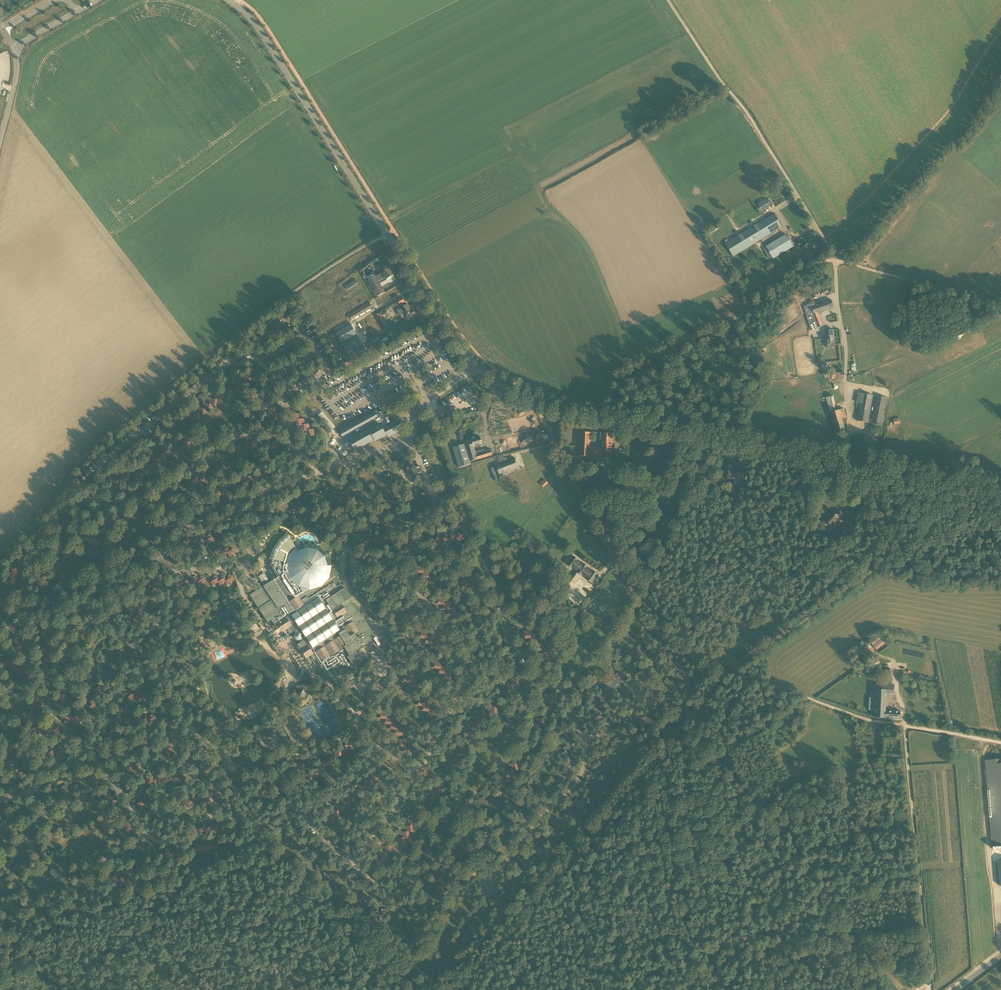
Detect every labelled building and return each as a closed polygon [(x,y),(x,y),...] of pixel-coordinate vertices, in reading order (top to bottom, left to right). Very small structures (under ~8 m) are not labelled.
[(771,201),(768,203),(766,200),(758,204),(760,208),(762,207),(764,211),(773,205),(771,201)] [(782,227),(774,214),(725,243),(733,256),(767,236),(782,227)] [(782,234),(764,245),(773,259),(794,246),(786,234),(783,236),(782,234)] [(804,254),(798,258),(801,263),(816,254),(813,250),(812,250),(808,244),(801,248),(804,254)] [(368,278),(370,280),(369,281),(378,297),(385,292),(380,284),(385,281),(388,279),(389,282),(391,283),(395,280),(396,279),(390,269),(375,277),(374,275),(368,278)] [(356,280),(345,286),(348,291),(358,284),(356,280)] [(803,307),(805,310),(812,330),(823,326),(818,313),(834,307),(831,300),(815,306),(813,302),(809,303),(810,304),(803,307)] [(349,315),(351,319),(373,307),(370,302),(349,315)] [(401,308),(408,319),(414,316),(416,314),(413,310),(411,312),(409,309),(410,309),(407,304),(401,308)] [(351,324),(336,333),(348,353),(355,349),(357,354),(366,349),(351,324)] [(833,330),(825,331),(826,344),(827,344),(828,348),(832,348),(832,347),(832,344),(834,343),(835,343),(833,330)] [(244,373),(243,376),(245,376),(244,379),(246,379),(246,380),(251,381),(252,374),(244,373)] [(241,384),(240,384),(245,385),(246,380),(246,379),(244,379),(238,377),(237,380),(239,380),(238,383),(241,384)] [(232,389),(239,390),(240,384),(241,384),(238,383),(232,382),(232,385),(233,385),(232,389)] [(221,392),(221,395),(223,396),(228,397),(229,391),(221,389),(220,392),(221,392)] [(216,397),(215,399),(215,400),(217,400),(217,401),(222,402),(223,396),(221,395),(215,393),(214,396),(216,397)] [(869,419),(873,395),(858,393),(856,402),(860,403),(857,421),(870,423),(882,425),(887,398),(876,396),(871,419),(869,419)] [(826,397),(836,431),(845,428),(841,418),(846,417),(845,409),(836,411),(834,405),(835,404),(833,395),(826,397)] [(210,401),(209,404),(211,405),(216,406),(217,401),(217,400),(215,400),(215,399),(209,398),(208,401),(210,401)] [(203,409),(206,409),(206,410),(210,411),(211,405),(209,404),(203,403),(202,406),(204,406),(203,409)] [(197,407),(197,410),(198,411),(198,413),(198,414),(200,414),(204,415),(206,410),(206,409),(203,409),(197,407)] [(198,420),(200,414),(198,414),(198,413),(191,412),(191,415),(192,415),(192,419),(198,420)] [(322,412),(318,415),(332,431),(336,427),(322,412)] [(528,427),(526,418),(515,422),(514,420),(510,422),(511,425),(512,424),(514,431),(528,427)] [(338,430),(336,431),(338,437),(346,434),(357,430),(355,424),(338,430)] [(368,432),(349,440),(353,451),(374,443),(374,444),(387,439),(388,442),(398,439),(397,437),(402,435),(400,427),(384,433),(382,429),(369,433),(368,432)] [(483,444),(480,437),(478,438),(475,432),(471,434),(472,439),(474,447),(483,444)] [(589,459),(606,460),(611,460),(612,433),(600,433),(600,440),(602,440),(602,448),(590,448),(591,432),(580,432),(579,456),(589,457),(589,459)] [(875,446),(877,437),(865,435),(864,443),(871,444),(871,445),(875,446)] [(187,436),(186,439),(188,439),(187,442),(190,443),(194,444),(195,438),(187,436)] [(515,438),(509,439),(512,449),(518,448),(515,438)] [(474,447),(472,439),(464,442),(465,444),(470,462),(493,455),(491,450),(485,452),(477,455),(474,447)] [(181,440),(181,443),(182,444),(182,446),(181,447),(184,447),(184,448),(188,449),(190,443),(187,442),(181,440)] [(251,447),(249,448),(251,451),(259,446),(255,440),(252,442),(252,443),(250,444),(251,447)] [(234,448),(237,452),(242,448),(244,447),(243,445),(240,441),(238,442),(238,443),(235,445),(237,447),(234,448)] [(251,447),(250,444),(247,441),(245,442),(245,443),(243,445),(244,447),(242,448),(244,452),(249,448),(251,447)] [(265,447),(262,449),(264,452),(270,449),(269,448),(272,447),(271,445),(268,441),(266,443),(263,445),(265,447)] [(272,447),(269,448),(272,452),(279,447),(275,441),(273,442),(273,443),(271,445),(272,447)] [(470,462),(465,444),(461,445),(453,447),(459,466),(470,462)] [(175,445),(175,448),(176,448),(176,451),(178,452),(183,453),(184,448),(184,447),(181,447),(182,446),(175,445)] [(178,452),(176,451),(170,450),(169,453),(171,453),(170,457),(177,458),(178,452)] [(159,456),(158,459),(160,460),(165,461),(166,455),(158,453),(157,456),(159,456)] [(152,458),(151,461),(153,461),(152,464),(154,465),(159,466),(160,460),(158,459),(152,458)] [(499,462),(495,463),(500,474),(516,467),(515,460),(515,458),(508,460),(509,461),(500,465),(499,462)] [(213,467),(211,469),(213,472),(218,469),(220,467),(219,465),(217,461),(214,463),(215,464),(212,465),(213,467)] [(220,467),(218,469),(220,472),(225,469),(228,467),(226,465),(224,461),(221,463),(222,463),(219,465),(220,467)] [(228,467),(225,469),(227,472),(235,467),(231,461),(228,462),(229,463),(226,465),(228,467)] [(146,462),(146,465),(147,466),(146,468),(146,469),(149,469),(149,470),(153,470),(154,465),(152,464),(146,462)] [(726,465),(724,478),(731,479),(731,476),(735,477),(738,478),(742,478),(743,469),(743,471),(739,470),(740,469),(733,467),(733,466),(726,465)] [(140,467),(140,470),(141,470),(141,473),(143,474),(147,475),(149,470),(149,469),(146,469),(146,468),(140,467)] [(122,470),(122,473),(123,474),(123,476),(123,477),(125,477),(130,478),(131,472),(122,470)] [(135,472),(134,475),(135,475),(135,479),(142,480),(143,474),(141,473),(135,472)] [(193,485),(198,482),(200,480),(199,478),(196,474),(194,476),(194,477),(192,479),(193,481),(190,482),(193,485)] [(200,480),(198,482),(200,485),(205,482),(207,480),(206,478),(204,474),(201,476),(201,477),(199,478),(200,480)] [(207,480),(205,482),(207,485),(215,480),(211,474),(208,476),(209,476),(206,478),(207,480)] [(117,475),(116,478),(118,478),(117,481),(119,482),(124,483),(125,477),(123,477),(123,476),(117,475)] [(540,483),(542,486),(543,487),(548,483),(544,479),(540,483)] [(119,482),(117,481),(111,480),(110,483),(112,483),(111,487),(118,488),(119,482)] [(738,481),(737,486),(740,487),(739,488),(746,489),(747,482),(741,481),(738,481)] [(152,504),(154,507),(159,504),(161,502),(160,500),(158,496),(155,498),(153,500),(154,502),(152,504)] [(161,502),(159,504),(161,507),(169,502),(165,496),(162,498),(163,498),(160,500),(161,502)] [(840,518),(833,511),(823,523),(824,525),(823,526),(825,527),(828,532),(834,528),(832,526),(835,522),(843,526),(840,531),(845,533),(851,523),(840,518)] [(74,522),(77,527),(82,524),(79,519),(74,522)] [(168,526),(169,529),(170,532),(174,531),(173,530),(177,528),(177,527),(182,525),(181,523),(182,523),(181,519),(178,520),(177,519),(170,522),(172,525),(168,526)] [(156,536),(158,540),(159,542),(162,541),(162,540),(166,538),(165,537),(170,535),(169,533),(170,532),(169,529),(166,530),(165,528),(159,531),(160,535),(156,536)] [(448,540),(450,543),(455,540),(457,538),(456,536),(453,532),(451,534),(451,535),(449,536),(450,538),(448,540)] [(455,540),(457,543),(465,538),(461,532),(458,534),(459,535),(456,536),(457,538),(455,540)] [(319,669),(325,678),(329,676),(332,681),(356,665),(353,660),(359,657),(356,652),(372,641),(369,637),(374,634),(359,611),(358,612),(349,599),(350,598),(341,584),(339,585),(337,586),(335,584),(337,582),(339,581),(337,577),(340,575),(336,569),(331,568),(331,566),(328,554),(319,546),(307,544),(296,548),(286,533),(278,540),(272,549),(268,559),(271,559),(270,565),(272,568),(272,569),(276,576),(273,578),(274,579),(250,595),(259,609),(268,622),(271,620),(272,620),(274,624),(274,625),(277,629),(280,628),(282,632),(287,629),(290,634),(292,632),(295,631),(296,633),(295,633),(295,634),(294,634),(294,635),(294,636),(294,637),(294,638),(294,639),(295,639),(295,640),(296,640),(297,640),(297,641),(298,641),(299,641),(300,640),(301,640),(302,642),(299,643),(300,643),(297,645),(303,654),(306,659),(311,656),(314,660),(319,669)] [(402,541),(404,544),(409,541),(410,541),(409,541),(412,539),(410,537),(408,533),(405,535),(406,536),(403,537),(405,539),(402,541)] [(410,541),(409,541),(411,544),(416,541),(417,541),(416,541),(419,539),(417,537),(415,533),(412,535),(413,536),(410,537),(412,539),(409,541),(410,541)] [(419,539),(416,541),(419,544),(426,539),(422,533),(420,535),(417,537),(419,539)] [(434,540),(436,544),(441,540),(443,539),(442,537),(439,533),(437,534),(437,535),(435,537),(436,539),(434,540)] [(441,540),(443,543),(448,540),(450,538),(449,536),(446,533),(444,534),(444,535),(442,537),(443,539),(441,540)] [(185,545),(190,542),(189,540),(191,538),(189,534),(186,536),(187,537),(184,539),(185,540),(183,542),(185,545)] [(189,540),(190,542),(192,545),(198,542),(196,540),(199,538),(196,534),(194,536),(194,537),(191,538),(189,540)] [(196,540),(198,542),(200,545),(205,542),(203,539),(206,538),(203,534),(201,536),(199,538),(196,540)] [(203,539),(205,542),(207,545),(214,540),(210,534),(208,535),(208,536),(206,538),(203,539)] [(375,540),(373,538),(371,534),(368,536),(369,537),(366,538),(367,540),(365,542),(367,545),(372,542),(375,540)] [(374,545),(379,542),(382,540),(380,538),(378,534),(375,536),(376,536),(373,538),(375,540),(372,542),(374,545)] [(382,540),(379,542),(381,545),(389,540),(385,534),(383,536),(380,538),(382,540)] [(159,542),(158,540),(151,543),(153,546),(149,548),(152,554),(155,552),(155,551),(159,550),(158,548),(163,547),(162,545),(163,544),(162,541),(159,542)] [(28,558),(39,548),(36,545),(25,554),(28,558)] [(574,556),(567,565),(572,569),(572,568),(577,572),(583,564),(579,560),(574,556)] [(129,566),(131,572),(134,571),(134,570),(138,568),(138,567),(142,565),(141,563),(143,562),(142,559),(138,560),(138,558),(131,561),(132,565),(129,566)] [(598,574),(593,570),(593,571),(588,567),(589,567),(583,564),(577,572),(582,576),(587,579),(586,579),(592,583),(598,574)] [(15,575),(17,574),(21,571),(20,569),(19,569),(17,566),(15,567),(14,565),(10,567),(13,572),(15,575)] [(14,582),(16,581),(20,579),(19,576),(18,576),(17,574),(15,575),(13,572),(10,574),(12,579),(14,582)] [(269,580),(264,572),(258,576),(262,582),(265,580),(267,582),(269,580)] [(219,578),(216,580),(218,582),(220,585),(225,582),(224,580),(226,578),(223,574),(221,576),(221,577),(219,578)] [(225,582),(227,585),(235,580),(230,574),(228,576),(226,578),(224,580),(225,582)] [(196,583),(199,586),(206,581),(202,575),(200,577),(200,578),(198,579),(195,581),(196,583)] [(210,582),(213,585),(218,582),(216,580),(219,578),(216,575),(214,576),(214,577),(211,579),(213,581),(210,582)] [(175,584),(177,587),(182,584),(181,582),(183,580),(181,576),(178,578),(179,579),(176,580),(177,582),(175,584)] [(181,582),(182,584),(184,587),(189,583),(188,581),(190,580),(188,576),(185,578),(186,578),(183,580),(181,582)] [(191,586),(196,583),(195,581),(198,579),(195,576),(192,577),(193,578),(190,580),(188,581),(189,583),(191,586)] [(464,589),(468,586),(467,584),(464,578),(461,580),(462,581),(460,583),(464,589)] [(18,584),(16,581),(14,582),(12,579),(9,581),(13,589),(20,586),(18,583),(18,584)] [(382,581),(380,583),(381,585),(387,591),(391,586),(389,584),(388,585),(384,579),(382,581)] [(471,589),(476,586),(474,584),(471,579),(468,581),(469,582),(467,584),(468,586),(471,589)] [(476,586),(478,590),(484,586),(483,584),(482,585),(478,580),(476,582),(476,583),(474,584),(476,586)] [(1,598),(2,602),(5,602),(11,601),(10,594),(7,594),(7,595),(4,595),(4,598),(1,598)] [(89,600),(86,603),(84,599),(78,604),(79,605),(76,607),(79,610),(80,609),(81,611),(85,608),(86,609),(89,607),(90,608),(93,605),(89,600)] [(410,613),(412,616),(413,615),(415,618),(418,616),(417,614),(419,613),(416,609),(417,608),(415,605),(416,604),(414,601),(409,604),(411,608),(408,610),(410,613)] [(174,617),(176,620),(178,622),(181,619),(178,615),(177,613),(172,616),(173,618),(174,617)] [(410,617),(412,616),(410,613),(407,615),(406,613),(400,617),(402,620),(399,622),(402,628),(405,626),(405,625),(408,622),(408,621),(412,618),(410,617)] [(5,619),(10,623),(12,624),(14,622),(16,618),(14,617),(13,617),(11,615),(9,617),(7,616),(5,619)] [(611,617),(609,621),(605,627),(610,630),(614,624),(616,620),(611,617)] [(7,626),(15,631),(19,625),(17,623),(16,624),(14,622),(12,624),(10,623),(7,626)] [(381,626),(388,636),(392,633),(386,623),(381,626)] [(11,640),(16,643),(19,645),(20,643),(23,639),(21,637),(20,638),(17,636),(16,638),(14,636),(11,640)] [(43,644),(45,646),(47,648),(50,646),(47,642),(46,640),(41,643),(42,644),(43,644)] [(19,645),(16,643),(14,647),(21,652),(26,646),(23,644),(23,645),(20,643),(19,645)] [(653,650),(650,651),(652,655),(653,654),(654,656),(658,654),(659,655),(663,653),(663,654),(667,652),(664,647),(660,648),(659,645),(652,648),(653,650)] [(124,647),(118,652),(120,655),(117,657),(119,659),(121,662),(124,660),(123,659),(127,656),(126,655),(130,652),(128,651),(130,650),(127,647),(125,649),(124,647)] [(638,652),(635,654),(637,657),(638,656),(639,658),(643,656),(644,657),(648,655),(648,656),(652,655),(650,651),(649,649),(645,651),(644,647),(637,650),(638,652)] [(637,657),(635,654),(634,651),(630,653),(629,649),(622,653),(623,654),(620,656),(622,659),(623,659),(624,661),(628,658),(629,659),(633,657),(633,658),(637,657)] [(618,669),(619,672),(622,671),(622,670),(624,669),(622,664),(623,664),(621,660),(622,659),(620,656),(614,659),(616,662),(613,664),(616,670),(618,669)] [(676,660),(675,657),(669,660),(671,663),(672,662),(674,666),(675,666),(677,670),(679,669),(679,671),(683,669),(681,666),(683,665),(680,659),(676,660)] [(5,662),(3,662),(3,667),(9,666),(12,665),(12,663),(11,658),(8,659),(5,660),(5,662)] [(876,658),(868,663),(871,668),(878,663),(876,658)] [(48,665),(46,661),(44,659),(40,662),(40,663),(41,662),(45,668),(48,665)] [(109,670),(111,673),(112,674),(115,672),(115,671),(118,669),(117,668),(121,665),(120,663),(121,662),(119,659),(116,661),(115,660),(109,664),(112,667),(109,670)] [(12,665),(9,666),(10,670),(16,669),(18,669),(18,666),(18,661),(15,662),(15,663),(12,663),(12,665)] [(18,669),(16,669),(16,673),(22,672),(25,672),(25,669),(24,665),(21,665),(21,666),(18,666),(18,669)] [(904,665),(903,672),(915,673),(916,665),(904,665)] [(25,672),(22,672),(23,676),(32,675),(31,668),(28,668),(28,669),(25,669),(25,672)] [(673,679),(672,680),(674,683),(676,681),(677,683),(684,680),(682,676),(686,675),(683,669),(679,671),(680,672),(676,674),(677,675),(672,677),(673,679)] [(614,679),(615,681),(617,685),(620,683),(620,682),(624,680),(623,679),(628,677),(627,675),(628,674),(626,671),(623,672),(622,671),(619,672),(616,674),(618,677),(614,679)] [(108,680),(105,683),(109,688),(112,686),(111,685),(114,682),(114,681),(118,678),(116,676),(117,675),(115,672),(112,674),(111,673),(106,677),(108,680)] [(666,691),(668,694),(671,692),(673,691),(672,688),(675,686),(674,683),(672,680),(670,680),(669,677),(665,679),(666,680),(664,681),(666,685),(665,686),(667,690),(666,691)] [(606,695),(610,694),(609,693),(613,691),(612,690),(617,687),(616,685),(617,685),(615,681),(613,683),(612,681),(605,685),(607,688),(603,690),(605,694),(606,695)] [(876,718),(899,719),(899,711),(886,711),(887,693),(895,693),(895,686),(878,685),(876,718)] [(305,686),(297,686),(290,700),(291,702),(293,701),(295,704),(301,703),(301,700),(306,700),(309,693),(310,692),(309,691),(311,690),(309,686),(306,687),(305,686)] [(66,695),(63,691),(61,689),(57,692),(58,693),(59,693),(61,695),(63,697),(66,695)] [(137,695),(135,697),(137,701),(142,697),(144,695),(143,693),(140,689),(138,691),(138,692),(136,693),(136,694),(137,695)] [(144,695),(142,697),(144,700),(149,697),(152,695),(150,693),(147,689),(145,691),(145,692),(143,693),(144,695)] [(152,695),(149,697),(152,700),(159,695),(155,689),(152,691),(153,691),(150,693),(152,695)] [(129,696),(127,697),(130,701),(135,697),(137,695),(136,694),(136,693),(133,690),(130,691),(131,692),(128,694),(129,696)] [(38,702),(43,699),(38,692),(36,694),(36,695),(34,697),(35,699),(33,700),(35,704),(38,702)] [(549,705),(558,704),(557,692),(545,694),(545,698),(549,698),(549,699),(548,700),(549,705)] [(671,692),(668,694),(668,695),(666,696),(668,700),(667,701),(669,705),(668,706),(669,709),(675,706),(674,703),(677,701),(674,694),(672,695),(671,692)] [(600,708),(604,706),(603,705),(607,703),(606,702),(611,700),(610,698),(611,697),(610,694),(606,695),(605,694),(599,697),(601,700),(597,702),(599,706),(600,708)] [(35,704),(30,707),(32,710),(35,709),(37,707),(38,709),(41,707),(38,702),(35,704)] [(115,713),(117,717),(120,715),(125,712),(120,705),(118,707),(118,708),(116,710),(117,712),(115,713)] [(593,709),(595,712),(591,714),(594,720),(598,718),(597,717),(601,715),(600,714),(605,712),(604,710),(605,709),(604,706),(600,708),(599,706),(593,709)] [(32,710),(27,714),(30,717),(32,716),(34,714),(35,715),(38,714),(35,709),(32,710)] [(620,716),(623,722),(627,720),(628,724),(635,721),(634,719),(637,717),(636,714),(634,715),(633,713),(629,715),(628,714),(624,715),(624,714),(620,716)] [(142,720),(141,718),(138,714),(136,716),(136,717),(133,719),(135,721),(132,722),(135,726),(140,722),(142,720)] [(142,720),(140,722),(142,726),(147,722),(149,720),(148,718),(145,714),(143,716),(143,717),(141,718),(142,720)] [(148,718),(149,720),(147,722),(150,725),(157,720),(153,714),(150,716),(151,716),(148,718)] [(166,722),(169,726),(176,721),(172,714),(169,716),(170,717),(167,719),(169,721),(166,722)] [(649,717),(650,721),(651,723),(655,722),(656,725),(663,722),(662,721),(666,719),(664,716),(663,716),(662,714),(657,716),(657,715),(653,717),(652,716),(649,717)] [(114,723),(117,722),(119,720),(120,722),(123,720),(120,715),(117,717),(112,720),(114,723)] [(159,723),(161,726),(166,722),(169,721),(167,719),(165,715),(162,716),(163,717),(160,719),(161,721),(159,723)] [(30,717),(24,721),(27,724),(32,721),(33,722),(35,721),(32,716),(30,717)] [(634,719),(635,721),(636,724),(640,723),(641,726),(648,724),(647,722),(650,721),(649,717),(648,718),(647,716),(642,718),(642,717),(638,718),(637,717),(634,719)] [(6,734),(12,731),(10,728),(9,729),(6,725),(5,725),(2,721),(1,722),(0,721),(0,732),(1,733),(4,731),(6,734)] [(109,727),(112,731),(114,729),(117,727),(118,728),(120,727),(117,722),(114,723),(109,727)] [(29,730),(32,734),(37,731),(37,730),(39,729),(38,727),(36,723),(33,724),(34,725),(31,727),(32,729),(29,730)] [(37,730),(37,731),(39,734),(44,731),(47,729),(45,727),(43,723),(40,725),(41,725),(38,727),(39,729),(37,730)] [(46,734),(51,731),(54,730),(53,728),(50,724),(48,725),(48,726),(45,727),(47,729),(44,731),(46,734)] [(51,731),(54,735),(61,730),(58,724),(55,725),(55,726),(53,728),(54,730),(51,731)] [(112,730),(107,734),(109,738),(114,734),(115,735),(118,734),(114,729),(112,731),(112,730)] [(140,739),(142,743),(145,741),(150,737),(145,731),(143,733),(144,734),(141,736),(142,737),(140,739)] [(569,745),(571,748),(574,746),(573,745),(575,743),(572,739),(573,739),(571,735),(572,734),(570,731),(564,734),(566,738),(563,740),(567,746),(569,745)] [(611,745),(613,748),(616,747),(617,748),(623,745),(621,741),(624,739),(621,734),(618,736),(618,737),(615,739),(615,740),(611,743),(612,745),(611,745)] [(170,740),(167,742),(169,744),(166,746),(169,749),(171,747),(176,744),(172,738),(170,740)] [(344,740),(344,742),(346,742),(345,745),(347,746),(352,747),(353,739),(351,738),(351,741),(344,740)] [(98,746),(95,748),(98,752),(103,748),(102,748),(105,746),(103,744),(104,744),(101,740),(98,742),(99,743),(96,745),(98,746)] [(105,746),(102,748),(103,748),(105,752),(110,748),(112,746),(111,744),(108,740),(106,742),(106,743),(104,744),(103,744),(105,746)] [(112,746),(110,748),(112,751),(120,746),(115,740),(113,742),(111,744),(112,746)] [(140,750),(142,748),(145,746),(146,747),(148,746),(145,741),(142,743),(137,746),(140,750)] [(240,764),(248,759),(246,756),(251,753),(246,744),(237,749),(239,754),(236,756),(240,764)] [(300,752),(302,754),(310,749),(308,747),(307,747),(305,744),(299,747),(301,751),(300,752)] [(567,759),(569,761),(572,759),(572,758),(573,757),(571,753),(572,752),(570,748),(571,748),(569,745),(567,746),(563,748),(565,751),(562,753),(566,759),(567,759)] [(43,752),(40,754),(43,758),(48,754),(50,753),(49,750),(46,746),(44,748),(41,750),(43,752)] [(50,753),(48,754),(50,758),(55,754),(58,753),(56,750),(54,746),(51,748),(51,749),(49,750),(50,753)] [(58,753),(55,754),(57,758),(65,753),(61,746),(58,748),(59,749),(56,750),(58,753)] [(166,756),(168,754),(171,753),(172,754),(174,752),(171,747),(169,749),(163,752),(166,756)] [(606,758),(608,761),(611,759),(612,761),(618,757),(616,754),(619,752),(617,748),(616,747),(613,748),(613,749),(610,752),(610,753),(606,755),(607,757),(606,758)] [(140,750),(135,753),(137,756),(138,757),(142,753),(143,754),(146,752),(142,748),(140,750)] [(166,756),(161,759),(163,763),(165,761),(166,761),(168,760),(169,761),(172,759),(168,754),(166,756)] [(323,762),(322,764),(325,765),(329,766),(331,758),(328,757),(328,760),(322,759),(321,762),(323,762)] [(86,758),(79,762),(85,770),(88,767),(87,765),(89,763),(87,761),(88,760),(86,758)] [(184,765),(187,769),(192,766),(192,765),(194,764),(193,762),(191,758),(188,759),(189,760),(186,762),(187,764),(184,765)] [(194,764),(192,765),(192,766),(194,769),(199,766),(201,764),(200,762),(198,758),(195,760),(196,760),(193,762),(194,764)] [(201,764),(199,766),(201,769),(206,766),(209,765),(205,758),(203,760),(203,761),(200,762),(201,764)] [(601,771),(602,772),(605,770),(608,769),(606,765),(609,763),(608,761),(606,758),(603,760),(604,761),(600,763),(600,764),(596,767),(597,769),(596,769),(598,773),(601,771)] [(566,771),(568,774),(571,772),(571,771),(575,768),(574,767),(578,765),(577,763),(578,762),(576,759),(573,761),(572,759),(569,761),(566,763),(568,767),(565,769),(566,771)] [(985,760),(987,789),(989,789),(991,817),(989,818),(992,846),(1000,846),(1000,759),(985,760)] [(11,771),(14,769),(11,765),(15,763),(13,760),(10,762),(9,760),(5,762),(4,761),(3,762),(1,763),(4,768),(3,769),(5,771),(7,770),(6,770),(9,768),(11,771)] [(87,765),(88,767),(92,772),(95,770),(94,768),(96,766),(94,764),(94,763),(93,761),(89,763),(87,765)] [(163,763),(158,766),(160,770),(165,766),(166,768),(169,766),(166,761),(165,761),(163,763)] [(119,767),(116,762),(114,764),(114,765),(111,767),(112,768),(110,770),(112,774),(118,770),(120,769),(119,767)] [(299,770),(304,770),(305,762),(303,762),(303,764),(296,763),(296,766),(297,767),(297,769),(299,770)] [(119,767),(120,769),(118,770),(120,774),(125,770),(127,769),(126,767),(124,763),(121,764),(121,765),(119,767)] [(127,769),(125,770),(127,774),(132,771),(132,770),(135,769),(133,767),(131,763),(128,764),(129,765),(126,767),(127,769)] [(136,765),(133,767),(135,769),(132,770),(134,774),(142,769),(138,763),(136,765)] [(375,771),(375,774),(376,775),(377,775),(382,776),(383,767),(380,767),(380,770),(374,769),(374,771),(375,771)] [(14,769),(11,771),(14,777),(14,778),(15,779),(17,778),(17,777),(18,776),(20,779),(23,777),(20,773),(24,771),(22,768),(19,769),(18,768),(14,770),(14,769)] [(603,784),(605,787),(611,784),(609,781),(612,779),(608,772),(607,773),(605,770),(602,772),(602,773),(601,775),(603,779),(602,779),(604,783),(603,784)] [(557,782),(559,785),(562,783),(561,782),(565,780),(564,779),(568,776),(567,775),(568,774),(566,771),(564,772),(563,771),(556,775),(558,778),(555,780),(557,782)] [(96,785),(99,783),(98,780),(100,779),(98,776),(97,773),(91,778),(96,785)] [(163,779),(161,777),(158,773),(156,775),(156,776),(154,777),(154,778),(155,779),(153,781),(155,785),(160,781),(163,779)] [(163,779),(160,781),(163,784),(170,779),(166,773),(163,775),(164,775),(161,777),(163,779)] [(148,780),(146,781),(148,785),(153,781),(155,779),(154,778),(154,777),(151,774),(149,775),(149,776),(146,778),(148,780)] [(99,783),(103,788),(106,785),(105,783),(106,782),(105,779),(103,776),(100,779),(98,780),(99,783)] [(269,782),(269,785),(271,785),(276,786),(277,778),(275,777),(274,780),(268,779),(268,782),(269,782)] [(15,787),(12,782),(16,780),(15,779),(14,778),(11,779),(10,778),(6,780),(6,779),(2,781),(6,787),(7,789),(9,788),(9,787),(10,786),(12,789),(15,787)] [(211,791),(214,789),(217,788),(219,786),(215,780),(213,781),(213,782),(210,784),(212,786),(209,787),(211,791)] [(549,790),(546,792),(549,797),(552,795),(551,794),(555,792),(555,791),(559,788),(558,786),(559,785),(557,782),(554,784),(553,783),(547,786),(549,790)] [(588,787),(592,793),(595,791),(597,794),(603,790),(602,789),(605,787),(603,784),(602,785),(601,783),(597,785),(596,784),(592,786),(592,785),(588,787)] [(61,792),(58,794),(60,797),(65,794),(67,797),(70,796),(68,793),(69,792),(67,788),(68,787),(66,784),(61,787),(61,786),(58,788),(59,790),(60,790),(61,792)] [(107,801),(110,798),(109,796),(111,794),(109,792),(109,791),(108,789),(101,793),(107,801)] [(206,794),(209,798),(211,796),(214,794),(215,796),(217,794),(214,789),(211,791),(206,794)] [(110,798),(114,803),(117,801),(116,799),(117,797),(115,795),(116,794),(114,792),(111,794),(109,796),(110,798)] [(348,798),(348,801),(350,801),(355,802),(356,794),(353,793),(353,796),(347,795),(347,797),(348,798)] [(54,801),(51,803),(53,806),(57,804),(59,807),(62,805),(60,802),(62,801),(59,798),(60,797),(58,794),(50,798),(52,801),(53,800),(54,801)] [(487,800),(487,804),(491,804),(491,805),(498,805),(498,801),(502,800),(501,794),(497,794),(497,796),(493,796),(493,797),(488,798),(488,800),(487,800)] [(571,806),(573,809),(575,807),(576,809),(583,805),(581,802),(584,800),(581,794),(577,796),(578,797),(574,800),(575,801),(571,803),(572,805),(571,806)] [(182,807),(187,803),(189,801),(188,799),(185,795),(183,797),(183,798),(180,800),(182,802),(180,804),(182,807)] [(189,807),(197,801),(192,795),(190,797),(190,798),(188,799),(189,801),(187,803),(189,807)] [(148,799),(145,801),(146,803),(144,804),(144,805),(147,808),(151,804),(154,802),(152,800),(150,796),(147,798),(148,799)] [(155,799),(152,800),(154,802),(151,804),(154,808),(159,804),(161,802),(160,800),(157,796),(154,798),(155,799)] [(161,807),(168,802),(164,796),(162,798),(160,800),(161,802),(159,804),(161,807)] [(172,804),(175,807),(180,804),(182,802),(180,800),(178,796),(175,798),(176,798),(173,800),(174,802),(172,804)] [(203,801),(206,804),(211,801),(212,803),(214,801),(211,796),(209,798),(203,801)] [(146,803),(145,801),(142,797),(140,799),(138,801),(139,803),(137,805),(139,808),(144,805),(144,804),(146,803)] [(488,807),(487,804),(487,800),(485,800),(485,797),(481,797),(481,799),(479,799),(480,804),(478,804),(479,808),(478,809),(478,812),(484,812),(484,808),(488,807)] [(46,811),(43,813),(45,816),(50,813),(52,816),(54,815),(53,812),(54,811),(52,807),(53,806),(51,803),(46,806),(45,805),(43,807),(44,809),(44,808),(46,811)] [(27,808),(25,809),(26,812),(27,811),(28,812),(25,814),(27,818),(31,815),(32,815),(34,818),(35,817),(37,816),(35,813),(36,812),(34,809),(35,808),(33,805),(27,809),(27,808)] [(117,817),(120,814),(119,812),(121,811),(119,808),(120,808),(118,805),(112,809),(117,817)] [(561,817),(563,820),(566,819),(566,820),(573,817),(571,813),(574,811),(573,809),(571,806),(567,808),(568,809),(564,811),(565,812),(561,815),(562,817),(561,817)] [(125,808),(121,811),(119,812),(120,814),(124,820),(127,817),(126,815),(128,814),(126,811),(127,810),(125,808)] [(37,816),(35,817),(36,820),(38,819),(38,820),(35,822),(37,826),(42,823),(44,826),(47,824),(45,821),(46,820),(44,817),(45,816),(43,813),(37,816)] [(549,827),(551,830),(554,828),(555,829),(561,826),(559,822),(563,820),(561,817),(559,815),(556,817),(557,818),(553,820),(554,821),(550,824),(551,826),(549,827)] [(1,828),(3,826),(4,828),(8,825),(9,827),(12,825),(8,818),(9,818),(7,816),(5,818),(6,819),(4,820),(3,817),(0,818),(0,820),(2,823),(0,825),(0,827),(1,828)] [(129,821),(122,825),(128,832),(131,830),(130,828),(131,826),(130,824),(130,823),(129,821)] [(199,829),(197,830),(200,834),(205,830),(204,830),(207,829),(206,827),(206,826),(203,822),(200,824),(201,825),(198,827),(199,829)] [(207,829),(204,830),(205,830),(207,834),(212,830),(214,828),(213,826),(210,822),(208,824),(208,825),(206,827),(207,829)] [(214,828),(212,830),(214,833),(219,830),(221,828),(220,826),(218,822),(215,824),(215,825),(213,826),(214,828)] [(221,828),(219,830),(221,833),(226,830),(229,828),(227,826),(225,822),(222,824),(223,825),(220,826),(221,828)] [(229,828),(226,830),(229,833),(236,828),(232,822),(230,824),(227,826),(229,828)] [(130,828),(131,830),(134,835),(138,833),(136,830),(138,829),(137,826),(135,823),(131,826),(130,828)] [(544,839),(546,842),(549,841),(550,842),(556,838),(554,835),(558,833),(555,829),(554,828),(551,830),(552,831),(548,833),(549,834),(544,836),(546,838),(544,839)] [(31,837),(29,833),(30,832),(28,829),(23,832),(22,831),(20,833),(21,835),(23,837),(20,839),(22,842),(26,839),(27,839),(29,843),(32,841),(30,838),(31,837)] [(4,841),(0,843),(2,846),(5,844),(6,846),(10,843),(11,844),(12,843),(14,843),(10,837),(11,837),(10,834),(8,835),(8,836),(6,837),(4,834),(1,836),(3,840),(4,841)] [(14,843),(12,843),(14,846),(15,845),(15,846),(12,848),(14,852),(18,849),(19,849),(21,852),(24,850),(22,847),(23,846),(21,843),(22,842),(20,839),(14,843)] [(86,845),(82,847),(84,851),(87,849),(89,851),(90,853),(92,852),(92,851),(97,848),(95,846),(95,844),(93,845),(91,841),(90,842),(88,839),(85,841),(87,844),(86,845)] [(96,846),(95,846),(97,848),(97,847),(101,854),(104,851),(103,850),(107,848),(106,847),(109,845),(107,842),(104,844),(104,843),(103,843),(101,839),(98,841),(100,845),(98,845),(98,844),(96,846)] [(207,847),(204,849),(205,849),(207,852),(212,848),(214,846),(212,844),(209,840),(207,842),(208,843),(205,845),(207,847)] [(214,846),(212,848),(214,851),(222,846),(217,840),(214,842),(215,842),(212,844),(214,846)] [(137,846),(142,853),(145,851),(147,849),(145,847),(144,844),(143,841),(137,846)] [(199,848),(197,849),(200,853),(205,849),(204,849),(207,847),(205,845),(202,841),(200,843),(200,844),(198,846),(199,848)] [(84,851),(82,847),(81,848),(79,844),(78,845),(76,842),(73,844),(75,847),(75,848),(70,850),(72,853),(76,851),(76,853),(75,853),(77,855),(78,854),(84,851)] [(192,848),(190,850),(192,853),(197,849),(199,848),(198,846),(195,842),(193,844),(191,846),(192,848)] [(541,853),(545,851),(541,845),(538,847),(539,848),(535,850),(536,851),(531,854),(532,856),(531,857),(533,860),(536,858),(537,860),(543,856),(541,853)] [(177,854),(180,857),(187,851),(182,846),(179,848),(180,848),(178,850),(179,852),(177,854)] [(172,853),(170,855),(173,858),(177,854),(179,852),(178,850),(175,847),(172,849),(173,849),(171,851),(172,853)] [(163,856),(166,859),(170,855),(172,853),(171,851),(167,848),(165,850),(166,851),(163,853),(165,854),(163,856)] [(77,860),(73,863),(75,866),(78,864),(79,865),(78,866),(80,868),(82,867),(81,867),(87,863),(86,860),(84,861),(82,857),(80,857),(79,854),(77,856),(77,855),(76,856),(78,860),(77,860)] [(520,866),(522,869),(525,867),(526,869),(532,865),(530,862),(533,860),(531,857),(530,854),(527,856),(527,857),(524,860),(524,861),(520,863),(521,865),(520,866)] [(147,869),(149,867),(147,865),(148,864),(146,862),(142,866),(140,864),(138,865),(143,872),(147,869)] [(149,867),(147,869),(150,873),(154,870),(156,868),(155,866),(156,866),(153,863),(149,867)] [(154,870),(158,875),(163,870),(161,868),(163,867),(161,865),(156,868),(154,870)] [(52,866),(49,868),(51,871),(50,872),(52,875),(51,876),(53,879),(59,875),(59,876),(61,875),(60,872),(59,873),(58,872),(61,870),(59,866),(55,869),(54,869),(52,866)] [(515,878),(517,882),(520,880),(521,881),(527,878),(525,874),(528,872),(526,869),(525,867),(522,869),(522,870),(519,872),(519,873),(515,876),(516,878),(515,878)] [(101,876),(106,882),(110,879),(112,878),(112,877),(110,876),(111,875),(109,872),(105,876),(103,874),(101,876)] [(61,875),(59,876),(61,879),(60,880),(62,884),(61,884),(63,887),(69,884),(71,883),(69,880),(69,881),(68,880),(71,878),(69,874),(65,877),(64,877),(62,874),(61,875)] [(112,878),(110,879),(113,883),(117,881),(117,880),(119,879),(117,877),(119,876),(117,874),(112,877),(112,878)] [(44,885),(43,885),(45,889),(50,886),(51,887),(53,885),(52,883),(50,881),(53,879),(51,876),(47,878),(46,879),(44,875),(41,877),(43,880),(42,881),(44,885)] [(119,879),(117,880),(117,881),(121,885),(124,882),(126,880),(124,879),(126,878),(124,875),(119,879)] [(7,889),(10,888),(8,885),(9,884),(7,880),(8,879),(6,876),(1,879),(1,878),(0,878),(0,882),(1,884),(0,884),(0,888),(0,889),(4,886),(5,886),(7,889)] [(126,880),(124,882),(128,886),(131,883),(133,882),(132,880),(133,879),(131,876),(126,880)] [(133,882),(131,883),(135,888),(140,884),(139,881),(140,880),(138,878),(133,882)] [(511,893),(517,889),(515,886),(518,884),(517,882),(515,878),(512,880),(513,881),(509,884),(509,885),(505,887),(506,889),(505,890),(507,893),(510,891),(511,893)] [(39,888),(37,885),(34,886),(35,889),(34,890),(36,894),(35,895),(37,898),(43,894),(44,895),(45,894),(44,891),(43,892),(42,890),(45,889),(43,885),(39,888)] [(79,892),(84,899),(88,896),(90,894),(89,894),(88,892),(89,891),(87,889),(82,893),(81,891),(79,892)] [(90,894),(88,896),(91,900),(95,897),(97,896),(97,895),(95,894),(96,893),(94,890),(90,894),(89,894),(90,894)] [(97,896),(95,897),(99,902),(104,897),(102,895),(104,894),(102,892),(97,895),(97,896)] [(64,908),(68,913),(72,910),(74,908),(73,908),(72,906),(73,905),(71,903),(64,908)] [(73,908),(74,908),(72,910),(75,914),(81,910),(79,908),(80,907),(78,904),(73,908)] [(481,916),(482,920),(486,918),(485,917),(489,915),(489,914),(494,912),(493,910),(494,910),(493,906),(489,908),(489,906),(482,909),(484,912),(480,914),(481,916)] [(25,913),(23,915),(28,921),(32,918),(33,917),(32,915),(33,914),(31,911),(26,915),(25,913)] [(33,917),(32,918),(35,922),(39,920),(39,919),(40,918),(39,916),(40,915),(38,913),(33,917)] [(39,919),(39,920),(42,924),(46,921),(48,920),(46,918),(47,917),(45,914),(40,918),(39,919)] [(47,919),(48,920),(46,921),(49,925),(55,921),(53,919),(54,918),(52,916),(47,919)] [(471,929),(474,928),(474,927),(478,925),(477,924),(482,922),(481,920),(482,920),(481,916),(478,918),(477,916),(471,919),(472,922),(468,924),(470,928),(471,929)] [(9,925),(14,932),(18,929),(19,927),(18,925),(19,924),(17,922),(12,926),(11,924),(9,925)] [(19,927),(18,929),(21,933),(25,930),(27,929),(26,929),(25,927),(26,926),(24,923),(19,927)] [(25,930),(28,935),(34,930),(32,928),(33,927),(31,925),(26,929),(27,929),(25,930)] [(464,941),(467,940),(467,939),(471,937),(471,936),(475,934),(474,932),(476,931),(474,928),(471,929),(470,928),(464,930),(465,934),(462,935),(463,939),(464,941)] [(469,943),(467,940),(464,941),(463,939),(457,942),(458,946),(455,947),(456,950),(457,953),(461,952),(460,950),(464,949),(464,948),(468,946),(467,944),(469,943)] [(443,957),(445,961),(446,963),(449,961),(449,960),(453,959),(452,957),(457,955),(456,953),(457,953),(456,950),(453,951),(452,949),(445,952),(447,955),(443,957)] [(446,963),(445,961),(438,964),(440,967),(436,969),(439,975),(442,973),(442,972),(446,970),(445,969),(450,967),(449,965),(450,965),(449,961),(446,963)]
